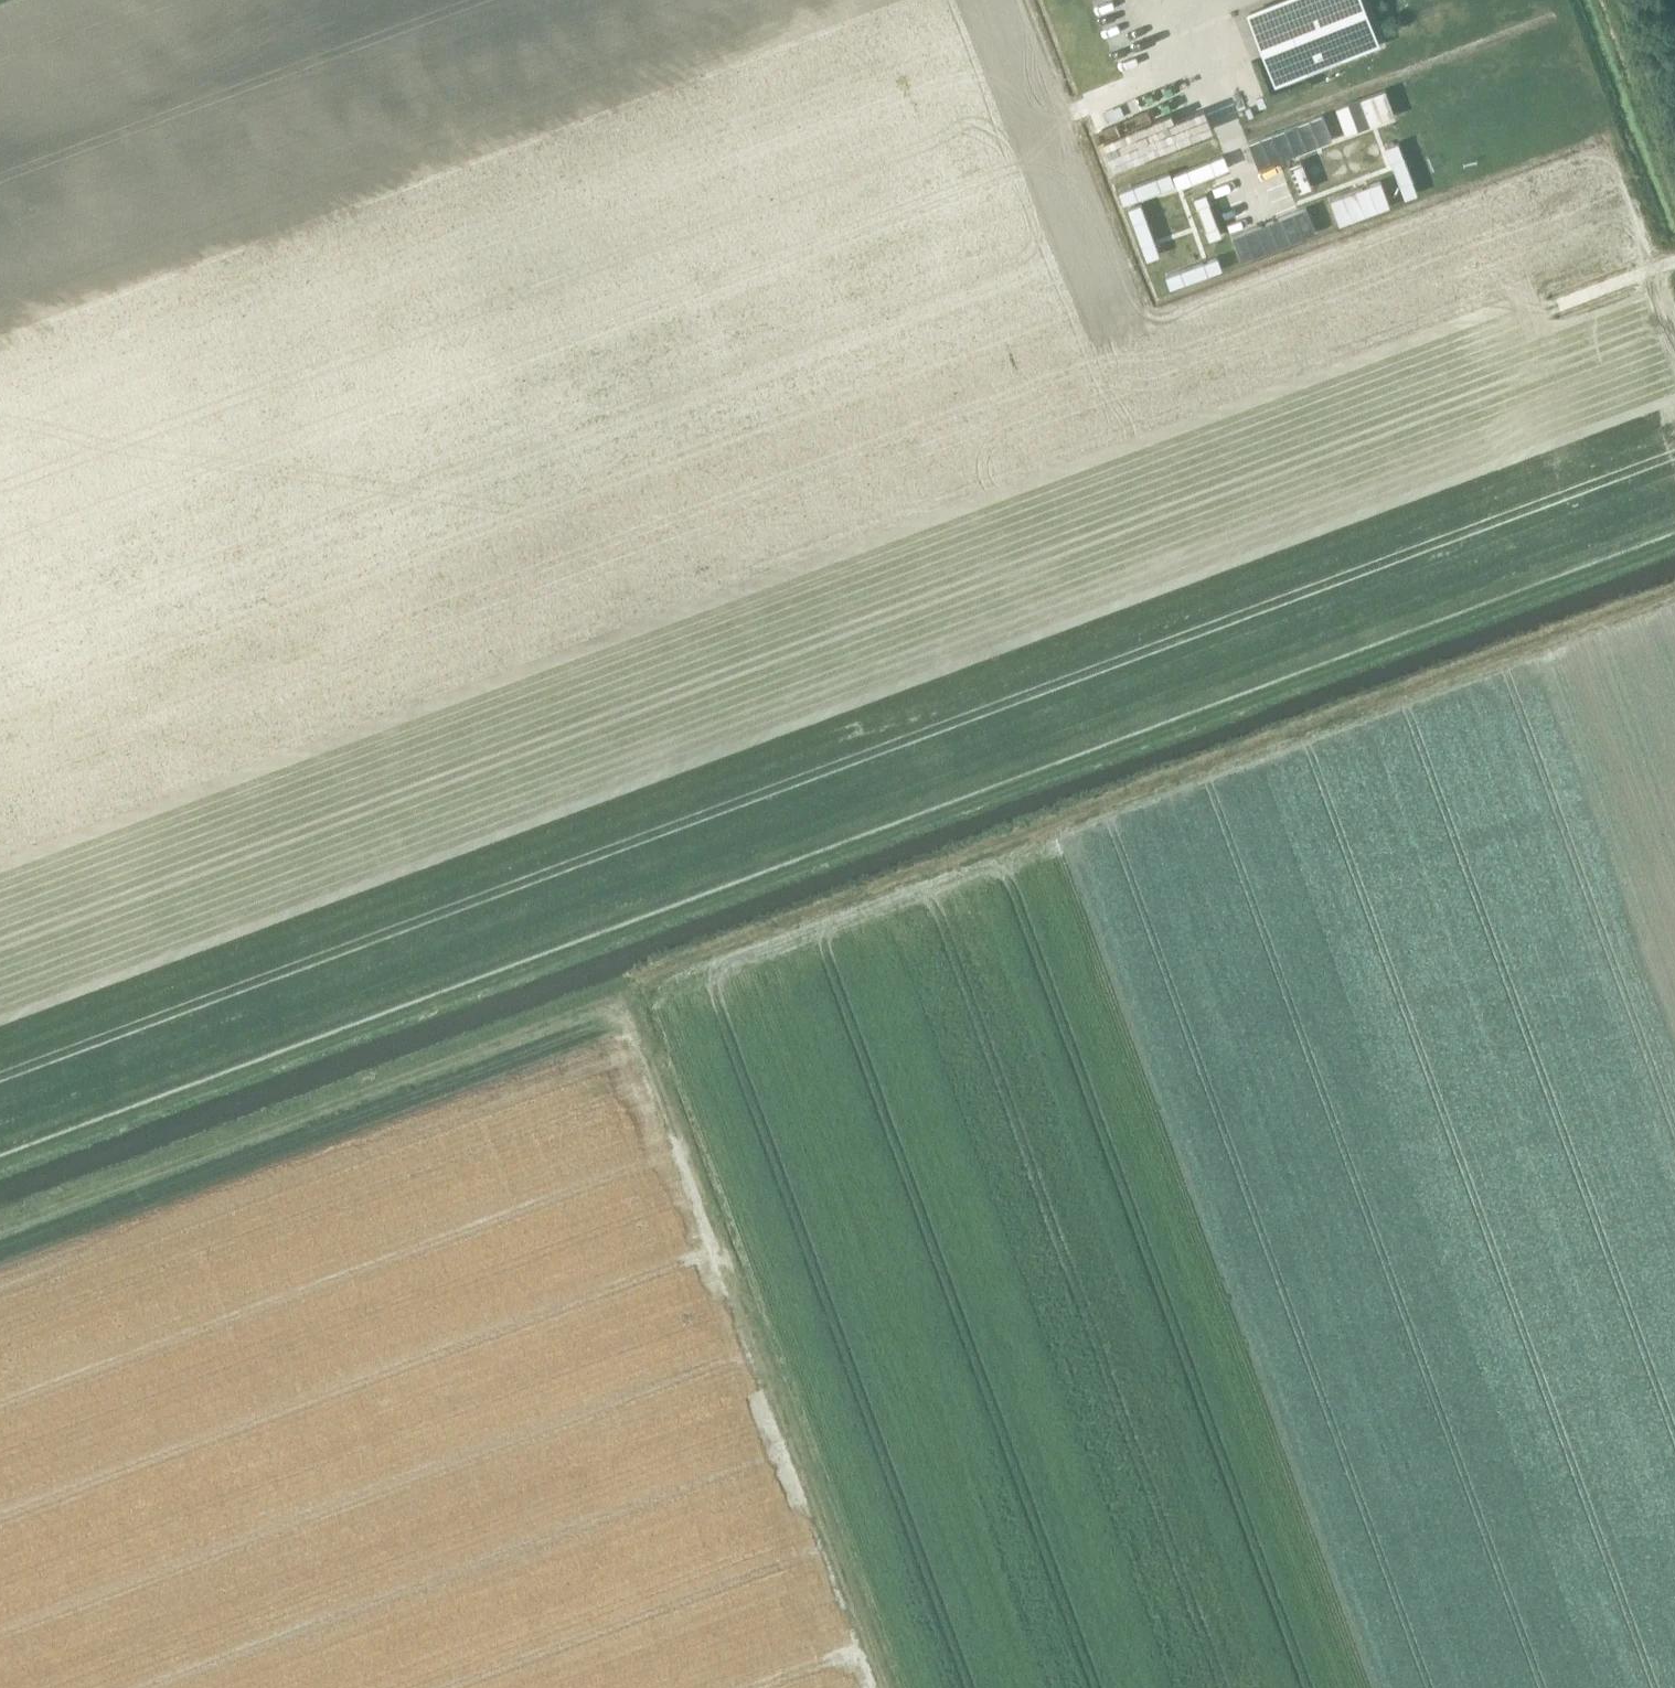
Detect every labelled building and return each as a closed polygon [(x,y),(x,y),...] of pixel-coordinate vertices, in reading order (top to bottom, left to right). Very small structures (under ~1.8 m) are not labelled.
[(1307,38),(1292,0),(1197,0),(1175,9),(1191,50),(1210,42),(1221,71),(1307,38)] [(1400,84),(1349,103),(1358,128),(1409,109),(1400,84)] [(1328,110),(1254,138),(1263,164),(1338,136),(1328,110)] [(1405,197),(1417,192),(1399,142),(1386,147),(1405,197)] [(1224,152),(1174,171),(1179,183),(1229,165),(1224,152)] [(1297,192),(1310,187),(1300,161),(1288,166),(1297,192)] [(1378,180),(1327,199),(1337,224),(1387,205),(1378,180)] [(1196,206),(1212,239),(1224,233),(1208,200),(1196,206)] [(1129,210),(1148,261),(1160,256),(1142,206),(1129,210)] [(1305,208),(1231,236),(1240,262),(1315,234),(1305,208)] [(1173,288),(1223,270),(1218,258),(1168,276),(1173,288)]
